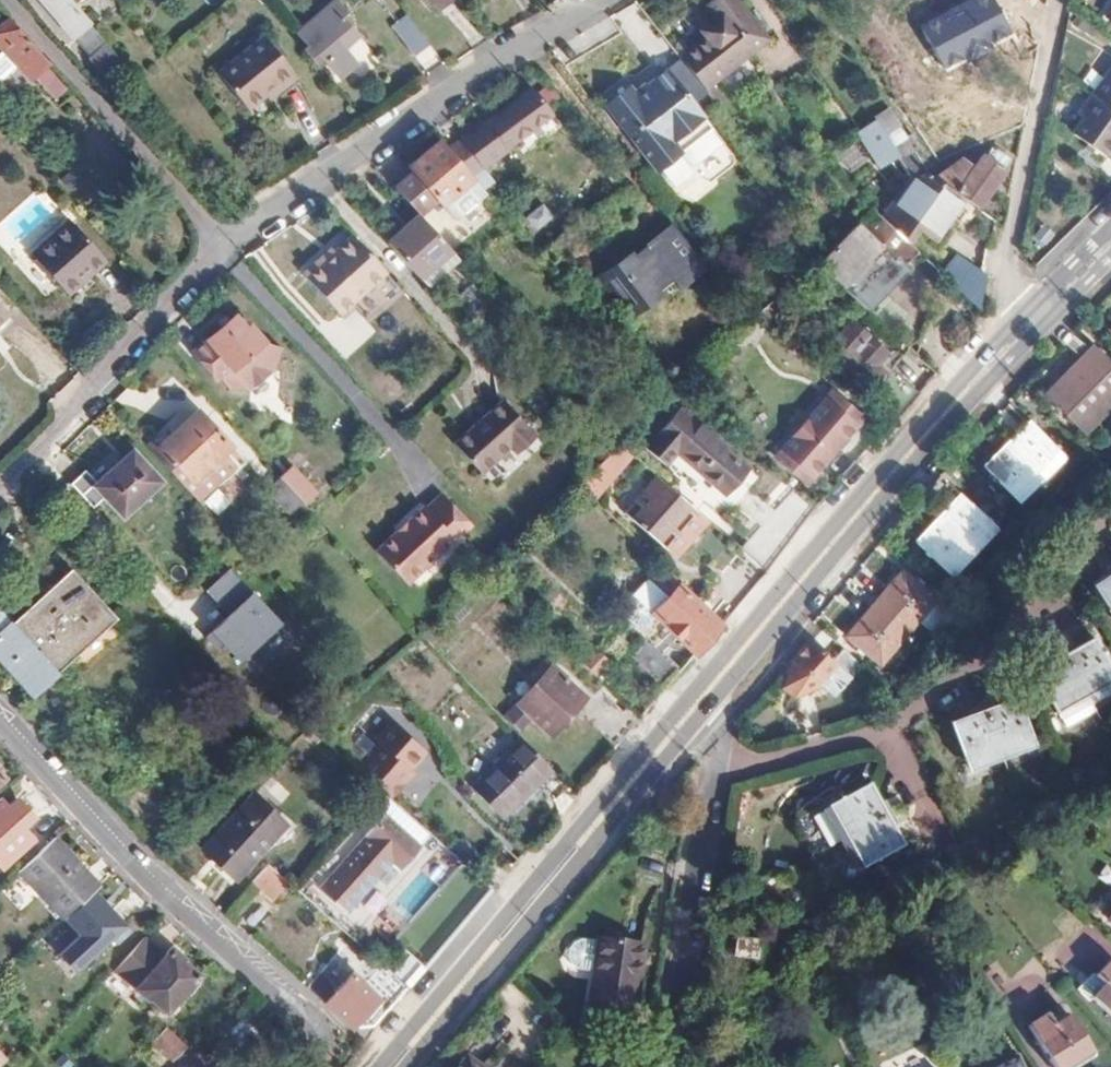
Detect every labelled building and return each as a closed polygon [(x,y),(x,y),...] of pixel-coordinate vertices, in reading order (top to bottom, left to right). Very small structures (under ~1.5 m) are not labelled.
[(62,0),(37,0),(73,43),(88,30),(62,0)] [(712,39),(676,65),(701,98),(766,52),(728,0),(723,0),(703,14),(713,28),(707,32),(712,39)] [(347,18),(336,5),(295,39),(308,54),(304,57),(315,70),(322,64),(339,83),(354,69),(335,47),(349,33),(341,23),(347,18)] [(0,28),(0,43),(5,49),(18,64),(31,79),(51,62),(13,17),(0,28)] [(391,29),(415,59),(431,47),(407,17),(391,29)] [(280,93),(295,82),(263,41),(220,74),(248,111),(277,89),(280,93)] [(5,49),(0,53),(0,79),(18,64),(5,49)] [(126,75),(111,58),(97,70),(112,88),(126,75)] [(623,97),(617,89),(598,103),(650,171),(668,159),(680,175),(715,150),(685,109),(701,98),(676,65),(673,60),(623,97)] [(1075,114),(1081,121),(1071,135),(1104,161),(1110,152),(1110,66),(1075,114)] [(553,116),(535,88),(448,148),(469,174),(553,116)] [(878,121),(878,122),(887,134),(902,125),(889,107),(874,117),(877,121),(878,121)] [(887,134),(878,122),(861,133),(879,161),(890,155),(894,161),(902,156),(890,138),(887,134)] [(921,147),(907,127),(890,138),(902,156),(916,175),(926,170),(928,169),(916,150),(921,147)] [(439,201),(457,225),(489,198),(469,174),(448,148),(443,141),(411,167),(416,173),(400,186),(425,214),(439,201)] [(972,160),(964,156),(932,174),(961,197),(974,207),(999,166),(995,164),(1001,154),(987,144),(980,154),(977,152),(972,160)] [(926,170),(916,175),(895,206),(912,222),(925,235),(961,197),(932,174),(926,170)] [(883,226),(896,239),(909,225),(912,222),(895,206),(883,226)] [(816,265),(866,312),(902,273),(895,267),(910,251),(896,239),(883,226),(869,213),(816,265)] [(101,252),(70,219),(32,254),(64,287),(101,252)] [(397,251),(426,283),(459,252),(430,219),(397,251)] [(923,237),(925,235),(912,222),(909,225),(923,237)] [(298,267),(333,306),(379,266),(348,232),(318,258),(313,253),(298,267)] [(701,276),(668,232),(597,285),(627,325),(662,299),(658,293),(673,282),(681,292),(701,276)] [(954,252),(936,276),(971,301),(988,276),(954,252)] [(23,324),(0,301),(0,333),(1,332),(8,339),(23,324)] [(197,350),(221,378),(225,375),(234,386),(256,387),(283,363),(286,341),(269,338),(255,322),(251,326),(239,313),(197,350)] [(78,335),(67,325),(58,334),(68,345),(78,335)] [(892,365),(852,327),(826,355),(871,397),(885,381),(881,377),(892,365)] [(1110,398),(1110,366),(1092,348),(1046,396),(1080,430),(1110,398)] [(913,399),(933,377),(916,361),(867,413),(891,435),(918,404),(913,399)] [(859,424),(828,397),(773,460),(804,487),(859,424)] [(484,479),(512,453),(519,460),(536,444),(502,407),(455,450),(484,479)] [(167,446),(163,442),(156,448),(189,484),(196,479),(208,494),(212,490),(224,504),(248,482),(236,468),(249,457),(206,410),(167,446)] [(744,470),(671,412),(638,452),(661,470),(673,456),(723,496),(744,470)] [(1052,466),(1062,455),(1026,420),(982,469),(1017,503),(1027,492),(1031,491),(1052,469),(1052,466)] [(107,496),(125,516),(165,480),(135,447),(98,481),(87,470),(73,484),(84,495),(95,507),(107,496)] [(578,488),(590,499),(624,458),(612,448),(593,470),(578,488)] [(312,508),(314,510),(326,500),(302,472),(289,483),(312,508)] [(691,512),(650,479),(619,519),(660,551),(691,512)] [(312,508),(289,483),(276,494),(299,519),(312,508)] [(951,576),(995,528),(960,495),(917,543),(951,576)] [(441,499),(425,514),(423,512),(406,527),(408,529),(397,538),(396,537),(375,556),(405,589),(470,530),(441,499)] [(397,538),(408,529),(406,527),(396,537),(397,538)] [(20,620),(67,672),(121,623),(74,571),(20,620)] [(652,619),(657,623),(697,659),(724,628),(682,591),(681,584),(668,571),(651,589),(666,603),(652,619)] [(213,593),(234,618),(258,596),(237,572),(213,593)] [(879,665),(934,600),(901,574),(848,637),(879,665)] [(1110,616),(1110,574),(1092,586),(1110,616)] [(651,589),(645,584),(627,602),(624,621),(636,632),(647,633),(657,623),(652,619),(666,603),(651,589)] [(245,664),(286,626),(258,596),(234,618),(211,639),(224,654),(230,648),(245,664)] [(8,606),(0,613),(0,631),(3,634),(0,637),(0,657),(37,699),(67,672),(20,620),(8,606)] [(819,629),(788,662),(781,688),(790,696),(817,683),(830,696),(848,678),(847,676),(858,663),(839,647),(828,660),(816,650),(828,637),(819,629)] [(1056,715),(1086,696),(1110,681),(1110,676),(1090,641),(1032,676),(1056,715)] [(550,744),(587,710),(553,675),(507,721),(521,735),(532,724),(550,744)] [(1086,696),(1056,715),(1064,729),(1094,711),(1086,696)] [(1028,743),(1013,700),(946,726),(964,769),(1028,743)] [(383,741),(389,746),(363,770),(388,795),(396,803),(412,789),(407,782),(433,758),(400,723),(383,741)] [(552,778),(521,746),(471,795),(502,827),(552,778)] [(0,762),(0,788),(13,776),(0,762)] [(868,790),(826,812),(842,842),(857,871),(901,848),(868,790)] [(15,811),(5,799),(0,803),(0,858),(10,869),(42,840),(30,828),(41,817),(27,801),(15,811)] [(198,858),(233,882),(278,814),(257,800),(250,810),(235,801),(198,858)] [(842,842),(826,812),(811,821),(828,851),(842,842)] [(412,890),(431,868),(378,820),(312,890),(344,918),(390,870),(412,890)] [(69,918),(104,886),(59,836),(24,868),(69,918)] [(247,883),(268,903),(286,884),(266,864),(247,883)] [(117,905),(94,932),(118,951),(141,924),(117,905)] [(175,950),(167,958),(147,939),(113,980),(142,1008),(144,1006),(160,1022),(195,986),(180,971),(187,962),(175,950)] [(751,961),(755,945),(731,942),(727,957),(751,961)] [(594,978),(589,1022),(626,1027),(638,952),(599,945),(598,950),(584,948),(577,951),(567,959),(569,969),(579,976),(594,978)] [(1109,958),(1092,975),(1103,985),(1091,999),(1110,1018),(1110,960),(1109,958)] [(407,999),(380,974),(367,988),(394,1014),(407,999)] [(333,1000),(317,984),(306,995),(351,1039),(376,1012),(349,985),(333,1000)] [(1069,1015),(1054,1024),(1046,1014),(1027,1025),(1052,1066),(1067,1066),(1092,1052),(1069,1015)] [(58,1039),(45,1025),(36,1033),(48,1048),(58,1039)] [(153,1044),(166,1056),(177,1046),(165,1033),(153,1044)]
